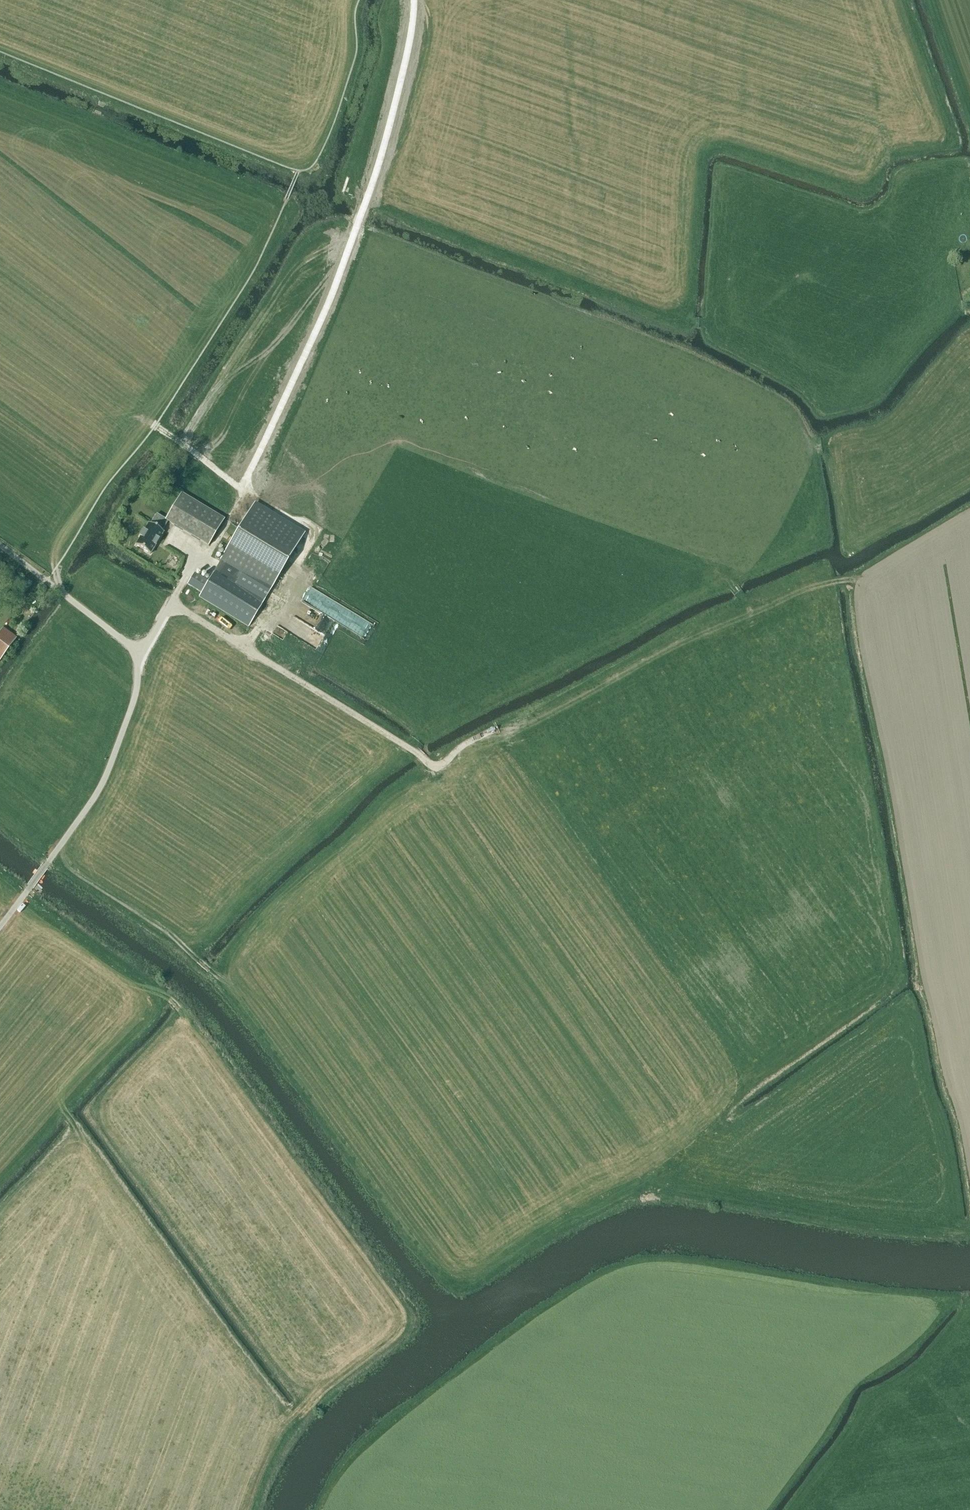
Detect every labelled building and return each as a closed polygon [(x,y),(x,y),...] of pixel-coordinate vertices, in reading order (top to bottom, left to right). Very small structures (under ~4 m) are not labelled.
[(224,519),(181,493),(165,519),(156,514),(150,525),(147,523),(134,545),(150,554),(163,533),(162,532),(168,523),(208,547),(224,519)] [(194,573),(188,585),(202,593),(199,597),(249,627),(271,591),(305,534),(256,504),(209,582),(194,573)] [(316,610),(369,638),(377,623),(311,588),(302,604),(315,611),(316,610)] [(17,639),(3,629),(0,633),(0,661),(17,639)]
